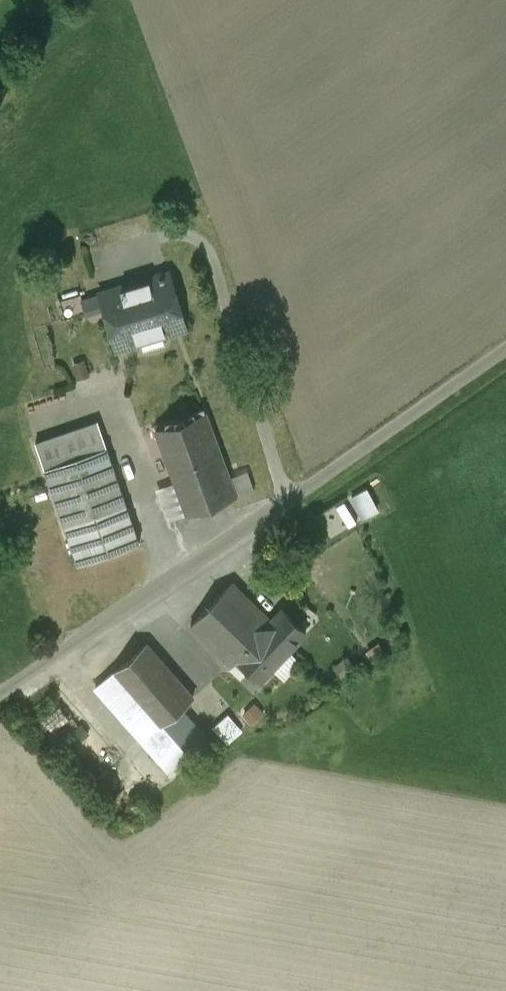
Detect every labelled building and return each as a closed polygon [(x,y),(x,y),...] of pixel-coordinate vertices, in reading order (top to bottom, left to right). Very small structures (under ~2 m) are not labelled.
[(164,275),(81,300),(86,314),(110,307),(122,346),(180,328),(164,275)] [(82,378),(95,373),(89,358),(77,362),(82,378)] [(204,412),(156,429),(180,493),(228,476),(204,412)] [(107,447),(98,421),(85,425),(94,451),(107,447)] [(85,425),(36,442),(45,468),(94,451),(85,425)] [(94,451),(45,468),(57,505),(120,484),(107,447),(94,451)] [(228,476),(180,493),(187,513),(235,496),(235,495),(269,483),(262,464),(228,476)] [(120,484),(57,505),(77,563),(139,541),(120,484)] [(368,518),(386,509),(375,486),(357,495),(368,518)] [(355,495),(321,513),(333,535),(367,517),(355,495)] [(270,621),(231,582),(190,624),(232,664),(238,658),(260,681),(305,633),(281,609),(270,621)] [(146,643),(114,670),(161,725),(181,708),(193,698),(146,643)] [(181,708),(161,725),(114,670),(95,686),(168,769),(206,737),(181,708)] [(235,713),(219,726),(233,743),(249,730),(235,713)]
